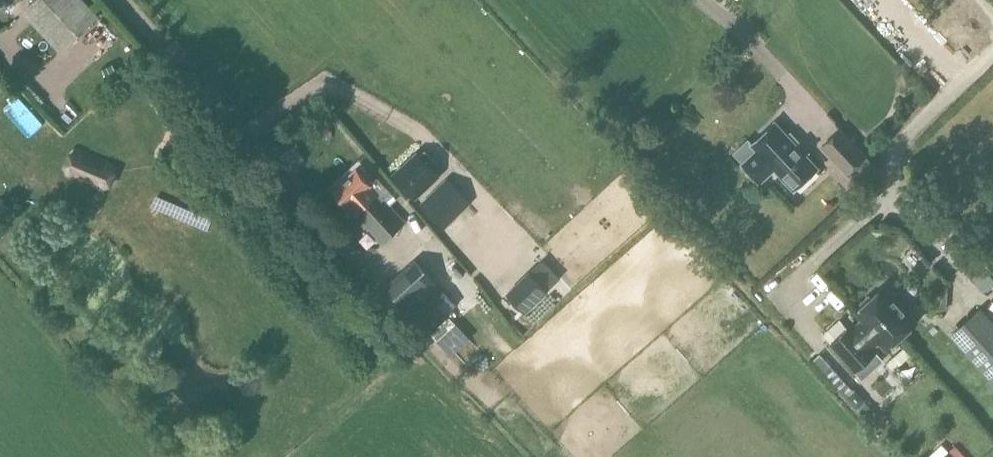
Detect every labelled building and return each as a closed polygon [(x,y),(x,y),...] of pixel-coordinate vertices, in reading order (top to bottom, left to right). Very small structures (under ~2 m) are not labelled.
[(100,17),(84,0),(33,0),(22,10),(61,53),(100,17)] [(67,52),(45,72),(53,80),(74,60),(67,52)] [(744,163),(760,180),(775,167),(794,188),(816,168),(775,123),(753,143),(759,150),(744,163)] [(847,174),(867,155),(840,127),(820,146),(847,174)] [(108,164),(86,154),(87,153),(79,149),(70,153),(64,168),(67,176),(74,179),(75,176),(98,186),(97,188),(105,192),(114,190),(121,173),(116,164),(109,161),(108,164)] [(415,197),(439,176),(429,166),(434,162),(424,150),(419,155),(417,152),(394,173),(415,197)] [(382,242),(405,221),(357,169),(333,190),(382,242)] [(444,228),(471,203),(448,177),(420,203),(444,228)] [(927,303),(937,315),(957,298),(912,248),(887,270),(921,308),(927,303)] [(472,290),(502,274),(493,256),(463,271),(472,290)] [(542,259),(530,272),(547,290),(560,278),(542,259)] [(418,323),(449,295),(419,263),(389,291),(418,323)] [(885,317),(901,336),(918,321),(892,293),(890,295),(883,287),(871,298),(869,297),(862,303),(864,305),(857,311),(863,318),(867,314),(876,324),(885,317)] [(457,324),(440,306),(450,296),(449,295),(418,323),(420,324),(421,322),(439,342),(457,324)] [(806,310),(819,315),(824,300),(811,296),(806,310)] [(952,334),(992,379),(992,324),(980,309),(952,334)] [(886,349),(901,336),(885,317),(876,324),(867,314),(863,318),(863,319),(854,327),(852,324),(831,343),(856,370),(877,351),(873,347),(880,341),(886,349)]
